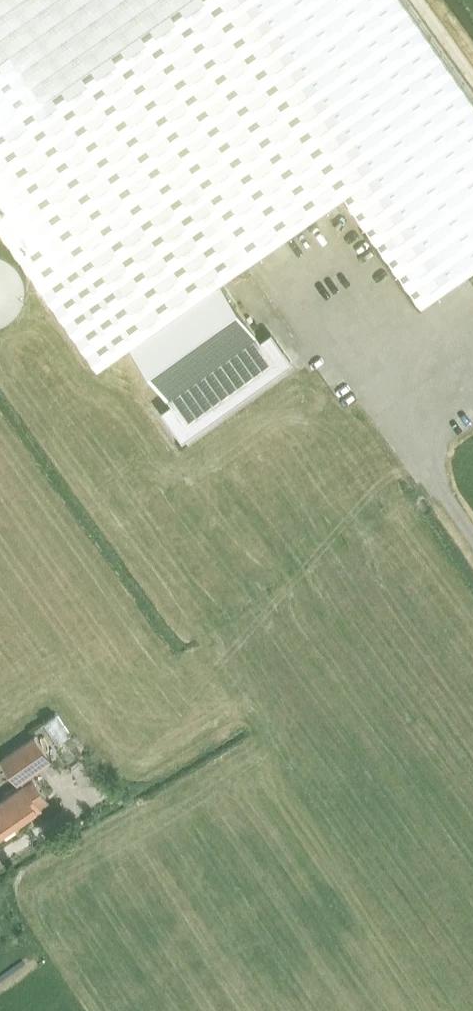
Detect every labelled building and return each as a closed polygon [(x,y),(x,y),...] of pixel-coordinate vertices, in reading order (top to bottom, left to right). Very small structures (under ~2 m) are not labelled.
[(256,331),(219,281),(346,193),(423,305),(472,270),(472,94),(407,0),(0,0),(0,225),(99,366),(132,343),(184,418),(273,357),(260,338),(258,339),(254,333),(256,331)] [(24,266),(21,260),(17,255),(12,251),(7,248),(1,245),(0,245),(0,316),(6,314),(11,311),(16,307),(20,302),(23,297),(26,291),(27,285),(27,279),(26,272),(24,266)] [(70,734),(56,714),(45,721),(59,741),(70,734)] [(44,790),(35,777),(32,774),(53,760),(35,735),(1,758),(19,783),(25,779),(27,782),(0,802),(0,833),(2,836),(44,805),(40,800),(47,795),(44,790)]
